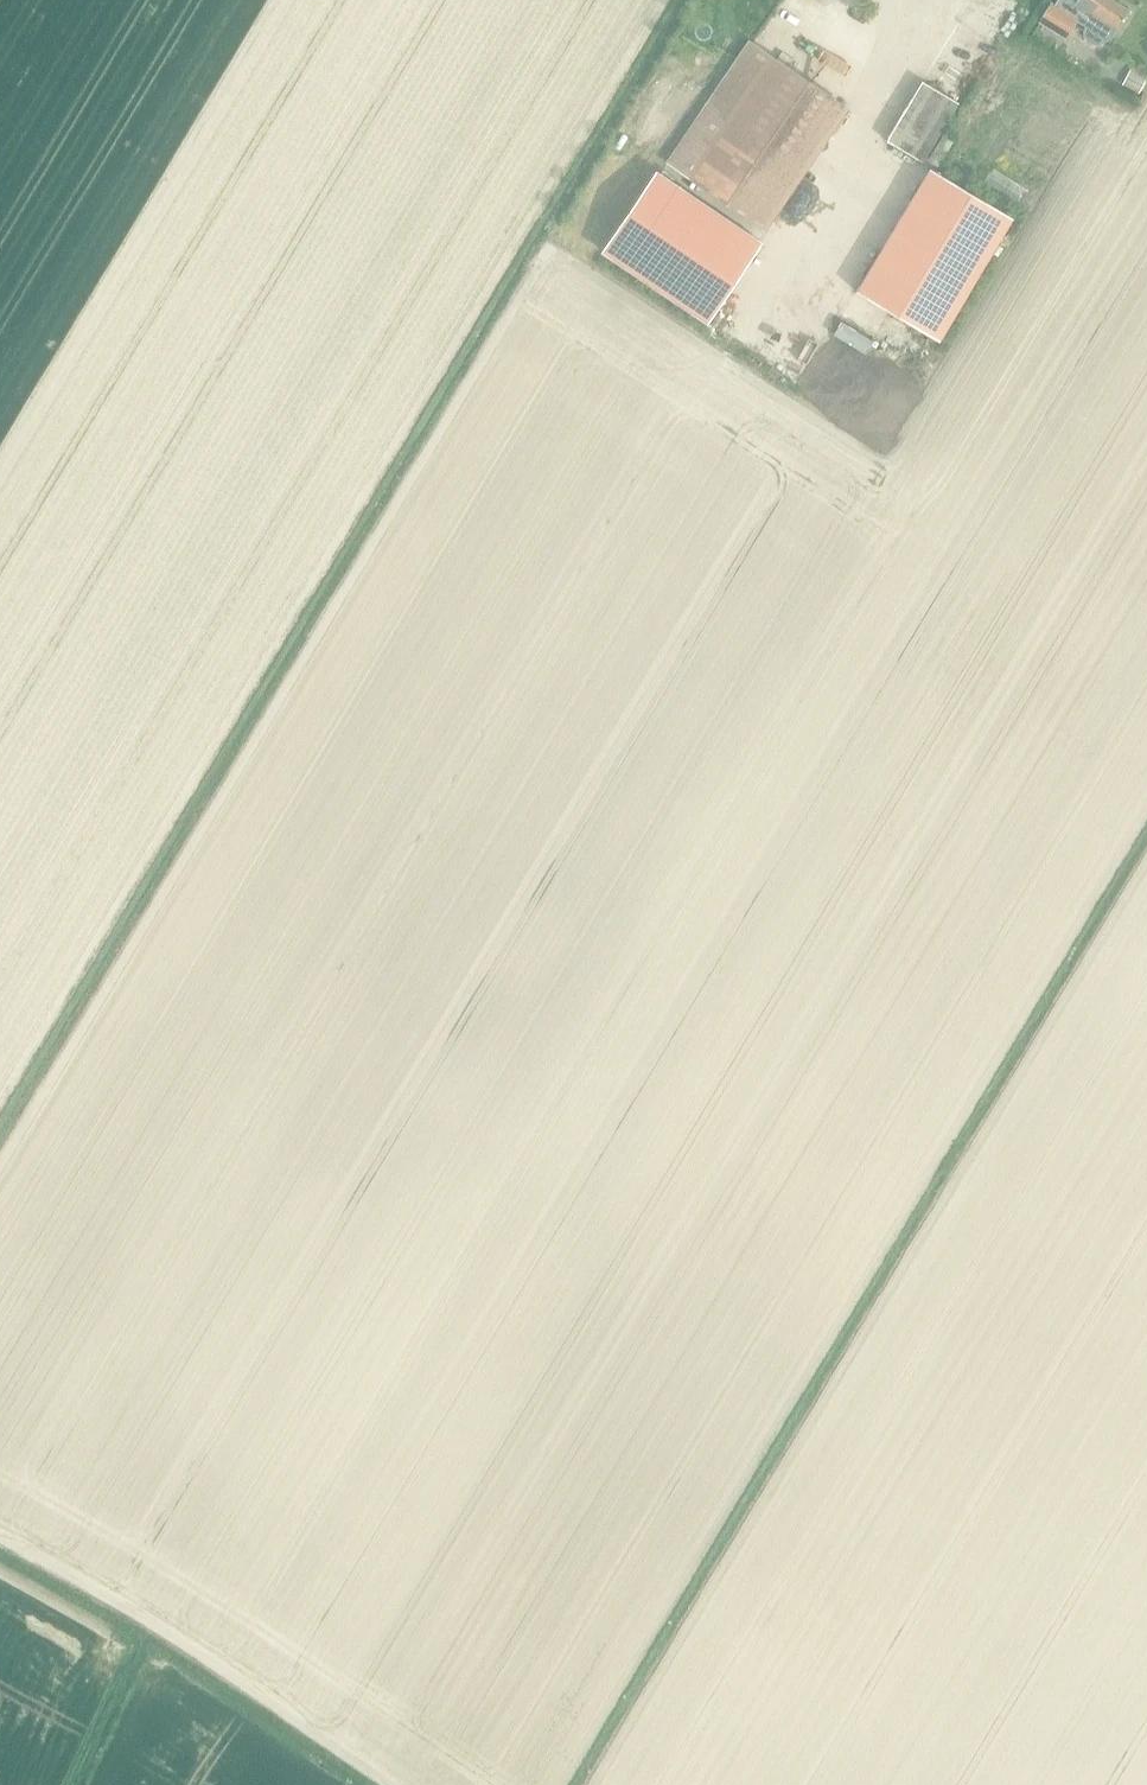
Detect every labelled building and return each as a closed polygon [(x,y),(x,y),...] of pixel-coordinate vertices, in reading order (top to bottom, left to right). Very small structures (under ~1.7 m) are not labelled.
[(1039,22),(1065,38),(1076,20),(1086,26),(1084,30),(1084,36),(1086,40),(1093,44),(1099,45),(1103,43),(1107,39),(1110,41),(1130,10),(1114,0),(1058,0),(1054,5),(1051,3),(1039,22)] [(963,39),(957,56),(973,61),(979,45),(963,39)] [(668,161),(766,228),(848,108),(749,41),(668,161)] [(886,140),(923,162),(958,103),(922,81),(886,140)] [(858,292),(939,340),(1012,217),(932,169),(858,292)] [(656,171),(602,252),(706,323),(761,242),(656,171)]
